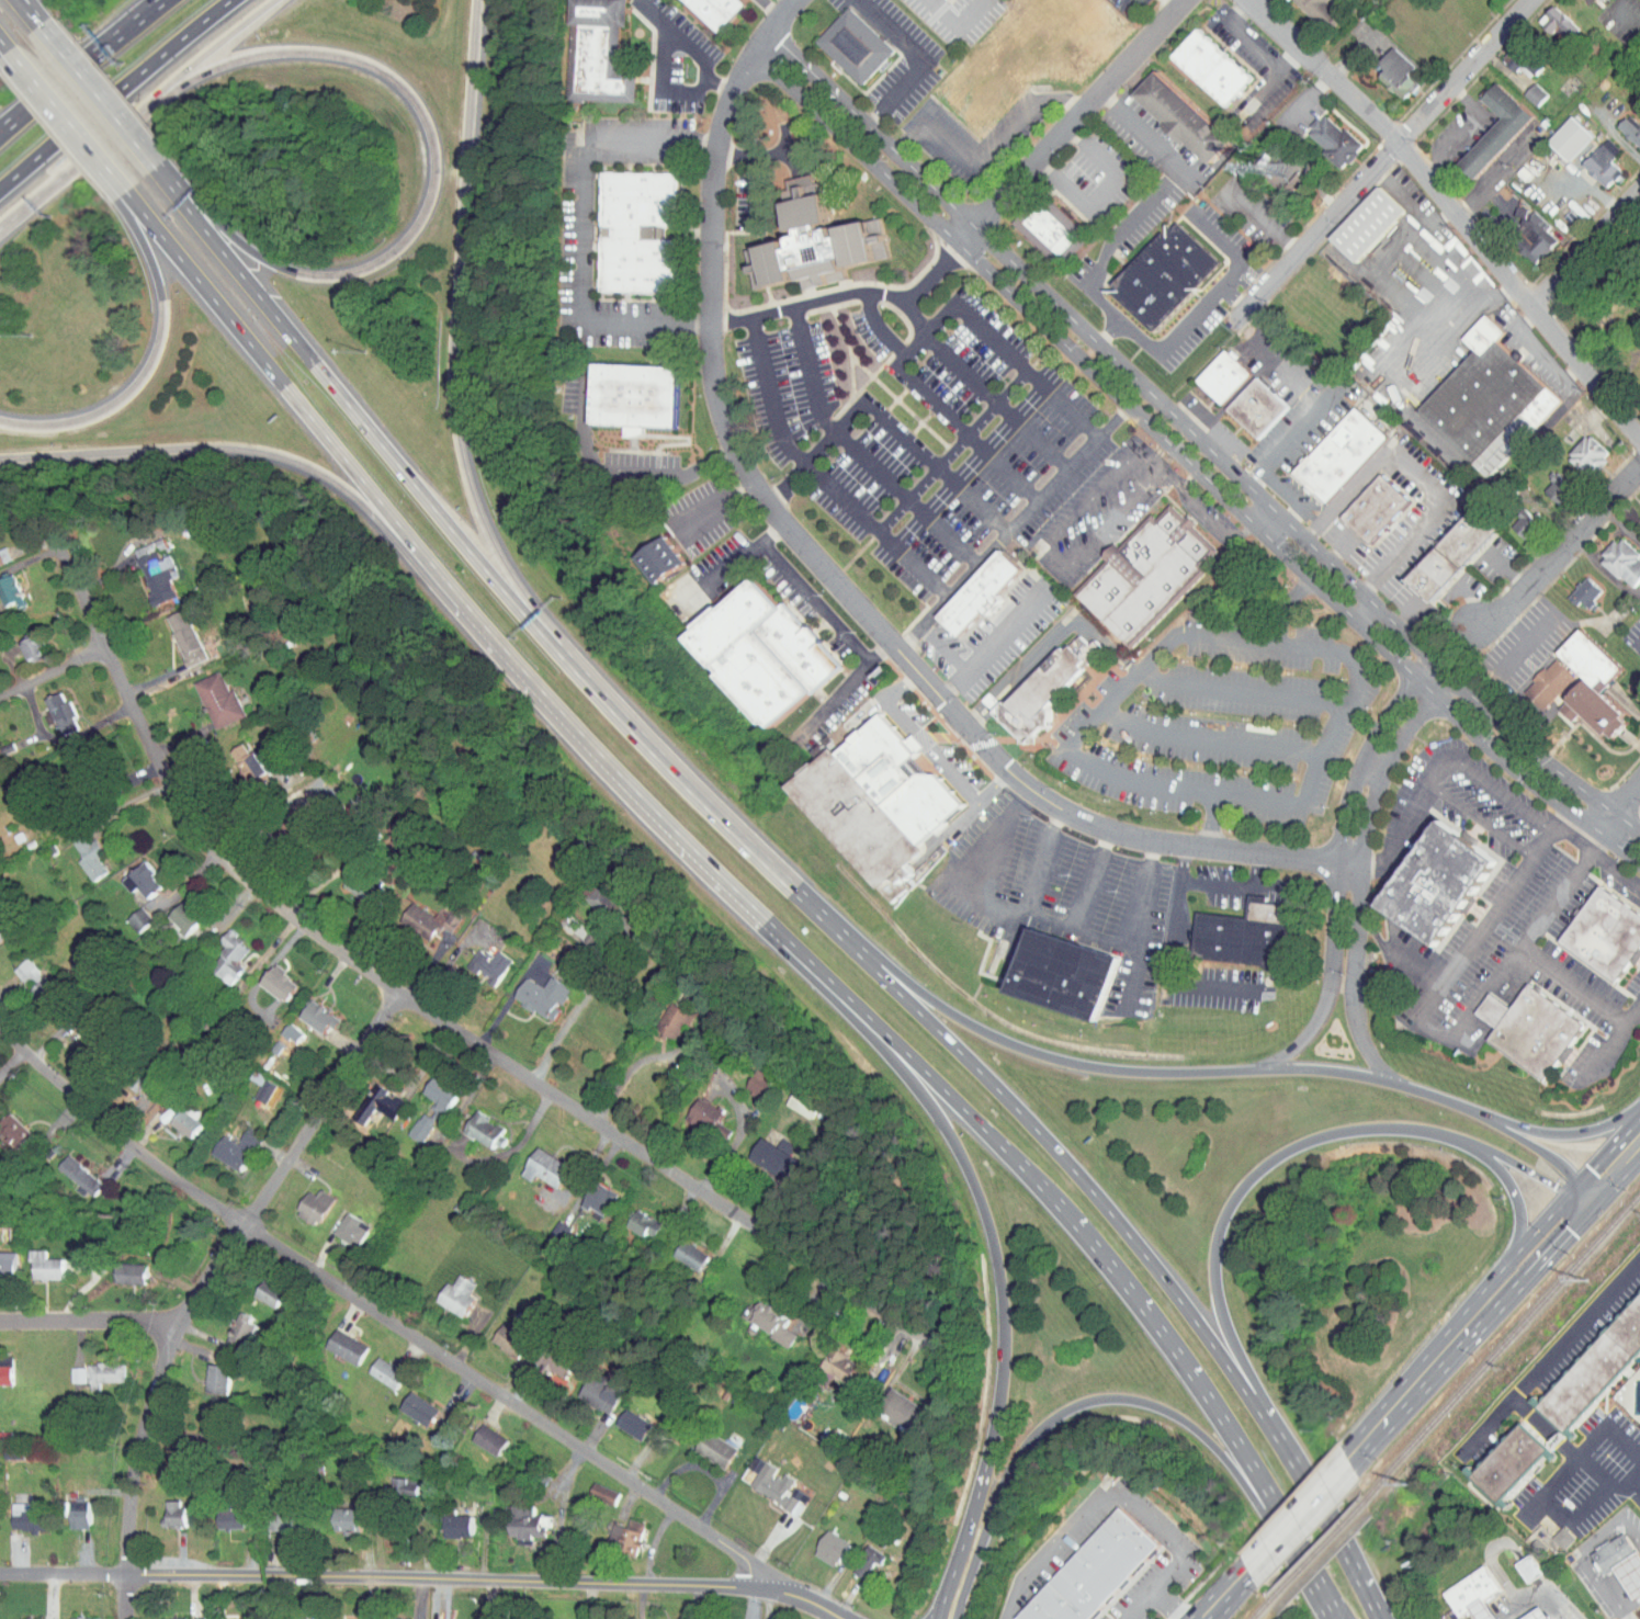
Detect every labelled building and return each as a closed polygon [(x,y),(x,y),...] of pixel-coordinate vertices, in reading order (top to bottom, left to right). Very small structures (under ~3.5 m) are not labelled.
[(638,69),(623,69),(625,0),(574,0),(570,91),(591,92),(591,100),(637,101),(638,69)] [(748,2),(746,0),(687,0),(722,32),(748,2)] [(1325,0),(1296,0),(1325,26),(1338,12),(1325,0)] [(1550,38),(1566,23),(1545,0),(1542,0),(1528,14),(1550,38)] [(819,42),(866,86),(898,50),(851,8),(819,42)] [(1228,106),(1253,77),(1198,29),(1173,58),(1228,106)] [(1367,70),(1390,94),(1406,79),(1395,67),(1403,60),(1384,41),(1367,56),(1374,64),(1367,70)] [(1520,72),(1527,65),(1502,41),(1491,53),(1506,66),(1509,63),(1520,72)] [(1381,75),(1404,99),(1421,83),(1410,71),(1416,65),(1398,45),(1380,61),(1388,69),(1381,75)] [(1232,140),(1156,71),(1134,95),(1209,165),(1232,140)] [(1491,112),(1447,159),(1463,175),(1522,111),(1485,77),(1470,93),(1491,112)] [(1512,90),(1526,101),(1536,88),(1522,77),(1512,90)] [(1618,109),(1606,120),(1630,144),(1639,134),(1639,131),(1618,109)] [(1557,155),(1581,130),(1560,110),(1536,136),(1557,155)] [(1366,147),(1328,113),(1310,134),(1346,168),(1366,147)] [(1594,183),(1611,167),(1598,152),(1607,144),(1596,133),(1570,157),(1594,183)] [(1277,189),(1291,172),(1284,167),(1270,184),(1277,189)] [(678,238),(664,238),(664,226),(679,226),(680,172),(602,171),(601,291),(678,292),(678,238)] [(755,288),(802,280),(803,287),(848,280),(846,267),(889,259),(882,218),(836,227),(836,225),(830,226),(823,181),(814,182),(813,174),(787,179),(789,189),(782,190),(791,235),(788,236),(789,241),(747,249),(755,288)] [(1406,211),(1379,185),(1332,237),(1358,262),(1406,211)] [(1011,219),(1050,257),(1078,226),(1040,189),(1011,219)] [(1110,291),(1157,333),(1224,259),(1177,217),(1110,291)] [(1421,409),(1491,476),(1562,400),(1498,340),(1505,332),(1486,314),(1463,339),(1475,351),(1421,409)] [(1194,381),(1220,406),(1251,373),(1224,349),(1194,381)] [(676,427),(678,366),(593,364),(591,423),(626,424),(625,437),(645,437),(645,427),(676,427)] [(1228,409),(1258,439),(1289,407),(1258,377),(1228,409)] [(1326,502),(1388,435),(1356,406),(1294,472),(1326,502)] [(1556,451),(1577,470),(1598,448),(1577,428),(1556,451)] [(1536,470),(1541,474),(1532,484),(1547,497),(1562,482),(1542,463),(1536,470)] [(1342,517),(1371,544),(1411,500),(1382,474),(1342,517)] [(1629,513),(1639,523),(1639,500),(1629,513)] [(1513,532),(1529,514),(1514,501),(1498,519),(1513,532)] [(1127,644),(1201,567),(1199,565),(1215,547),(1170,503),(1155,519),(1151,514),(1118,548),(1113,544),(1101,556),(1106,561),(1074,593),(1127,644)] [(1472,507),(1406,578),(1429,600),(1496,529),(1472,507)] [(672,554),(651,527),(623,550),(644,576),(672,554)] [(1619,582),(1639,560),(1608,531),(1588,552),(1619,582)] [(164,590),(156,566),(162,564),(157,548),(147,551),(141,535),(121,542),(141,598),(164,590)] [(688,563),(667,536),(638,558),(659,585),(688,563)] [(985,588),(1010,561),(988,542),(926,609),(948,629),(972,602),(976,607),(989,592),(985,588)] [(998,596),(1022,569),(1002,550),(939,618),(961,637),(985,611),(989,614),(1003,600),(998,596)] [(1,567),(0,568),(0,596),(4,594),(6,600),(12,598),(1,567)] [(1565,599),(1569,594),(1576,601),(1591,584),(1575,569),(1555,590),(1565,599)] [(686,637),(770,731),(844,664),(784,599),(777,605),(751,577),(686,637)] [(154,609),(173,660),(192,653),(174,602),(154,609)] [(1574,672),(1547,701),(1562,714),(1570,705),(1600,733),(1618,713),(1588,685),(1611,661),(1568,622),(1546,646),(1574,672)] [(7,634),(17,656),(33,650),(23,627),(7,634)] [(970,693),(1005,728),(1005,736),(1022,736),(1022,728),(1037,714),(1037,703),(1033,700),(1044,690),(1044,688),(1085,647),(1085,638),(1083,636),(1074,636),(1066,629),(1054,641),(1047,641),(993,695),(987,694),(978,685),(970,693)] [(1533,702),(1562,670),(1543,652),(1513,683),(1533,702)] [(232,709),(221,682),(216,684),(208,664),(182,676),(202,722),(232,709)] [(32,692),(48,729),(64,722),(59,711),(63,709),(55,693),(51,695),(47,685),(32,692)] [(794,783),(896,901),(913,886),(907,881),(923,868),(916,859),(929,847),(924,840),(968,802),(920,747),(925,744),(914,732),(907,738),(883,711),(837,750),(835,748),(794,783)] [(217,745),(237,776),(255,765),(241,744),(237,747),(230,736),(217,745)] [(1381,906),(1438,943),(1461,908),(1468,913),(1477,899),(1472,896),(1497,858),(1477,845),(1480,838),(1466,829),(1463,834),(1438,817),(1381,906)] [(59,832),(71,851),(67,853),(79,875),(94,866),(86,851),(91,848),(76,822),(59,832)] [(149,881),(140,868),(143,866),(134,854),(110,872),(119,886),(127,880),(135,891),(149,881)] [(358,878),(336,869),(330,882),(353,892),(358,878)] [(572,891),(588,910),(604,895),(587,877),(572,891)] [(1617,981),(1639,947),(1639,912),(1598,884),(1560,942),(1617,981)] [(189,912),(170,894),(155,910),(174,928),(189,912)] [(422,910),(399,896),(387,914),(417,933),(426,918),(439,926),(450,909),(430,897),(422,910)] [(1195,909),(1189,954),(1279,965),(1286,913),(1280,912),(1281,904),(1246,899),(1244,915),(1195,909)] [(140,914),(129,900),(114,912),(125,926),(140,914)] [(207,935),(214,941),(198,962),(219,979),(232,962),(225,957),(237,941),(215,924),(207,935)] [(1101,1021),(1123,959),(1036,927),(1014,990),(1101,1021)] [(481,980),(499,953),(483,942),(478,950),(466,942),(456,958),(475,971),(473,975),(481,980)] [(26,992),(40,978),(14,951),(0,964),(0,965),(26,992)] [(248,978),(275,995),(287,975),(260,959),(248,978)] [(559,983),(538,970),(531,981),(513,971),(501,992),(541,1015),(549,1001),(559,983)] [(1586,1022),(1528,983),(1512,1007),(1490,992),(1475,1014),(1496,1028),(1488,1040),(1546,1078),(1559,1057),(1565,1062),(1575,1048),(1571,1045),(1586,1022)] [(287,1011),(312,1027),(317,1019),(322,1022),(329,1012),(299,993),(287,1011)] [(679,1008),(655,996),(642,1025),(661,1034),(670,1016),(675,1018),(679,1008)] [(733,1080),(749,1090),(760,1072),(744,1062),(733,1080)] [(396,1130),(411,1137),(427,1104),(434,1108),(446,1083),(420,1070),(411,1088),(423,1094),(416,1109),(409,1105),(396,1130)] [(243,1091),(255,1097),(263,1078),(251,1073),(243,1091)] [(391,1094),(368,1081),(357,1101),(381,1113),(391,1094)] [(774,1098),(798,1112),(805,1099),(781,1085),(774,1098)] [(712,1104),(684,1091),(674,1113),(702,1126),(712,1104)] [(179,1133),(193,1114),(172,1098),(158,1117),(179,1133)] [(479,1141),(490,1120),(463,1105),(451,1126),(479,1141)] [(0,1108),(0,1137),(4,1142),(19,1129),(0,1108)] [(199,1149),(230,1165),(248,1130),(233,1122),(226,1137),(209,1129),(199,1149)] [(736,1155),(775,1172),(784,1153),(778,1150),(783,1139),(768,1132),(765,1139),(747,1130),(736,1155)] [(523,1170),(548,1181),(558,1158),(523,1142),(510,1169),(521,1175),(523,1170)] [(81,1189),(91,1177),(56,1148),(46,1161),(81,1189)] [(591,1209),(604,1187),(584,1174),(570,1197),(591,1209)] [(320,1189),(306,1184),(304,1189),(295,1184),(284,1210),(307,1220),(320,1189)] [(651,1217),(625,1202),(615,1219),(641,1234),(651,1217)] [(357,1219),(333,1206),(322,1227),(345,1240),(357,1219)] [(661,1252),(688,1263),(695,1246),(669,1234),(661,1252)] [(50,1273),(50,1252),(33,1252),(34,1243),(17,1243),(17,1254),(20,1254),(20,1272),(50,1273)] [(131,1278),(132,1257),(102,1256),(102,1277),(131,1278)] [(463,1275),(446,1268),(441,1279),(433,1275),(424,1297),(453,1310),(461,1290),(458,1289),(463,1275)] [(273,1285),(252,1272),(241,1289),(262,1302),(273,1285)] [(1568,1434),(1639,1350),(1639,1291),(1539,1408),(1568,1434)] [(785,1326),(779,1323),(783,1315),(745,1293),(735,1311),(760,1326),(757,1331),(776,1341),(785,1326)] [(242,1314),(226,1308),(215,1336),(231,1342),(242,1314)] [(505,1352),(515,1335),(508,1331),(515,1320),(501,1312),(496,1321),(490,1317),(478,1336),(505,1352)] [(345,1359),(356,1339),(324,1322),(313,1342),(345,1359)] [(527,1360),(550,1374),(561,1357),(538,1342),(527,1360)] [(810,1363),(842,1378),(851,1358),(819,1343),(810,1363)] [(356,1369),(384,1382),(393,1365),(365,1351),(356,1369)] [(76,1357),(76,1385),(87,1385),(86,1376),(112,1376),(111,1357),(76,1357)] [(194,1387),(215,1387),(216,1359),(195,1359),(194,1387)] [(73,1361),(58,1361),(58,1377),(73,1376),(73,1361)] [(566,1390),(596,1408),(608,1388),(578,1370),(566,1390)] [(893,1426),(910,1402),(880,1381),(863,1406),(893,1426)] [(415,1420),(427,1403),(399,1385),(387,1402),(415,1420)] [(629,1434),(639,1417),(614,1402),(604,1419),(629,1434)] [(460,1434),(485,1450),(495,1433),(470,1417),(460,1434)] [(725,1442),(693,1425),(682,1444),(714,1461),(725,1442)] [(1551,1450),(1523,1425),(1474,1479),(1502,1505),(1551,1450)] [(787,1507),(796,1488),(779,1480),(782,1473),(772,1468),(769,1474),(760,1470),(765,1461),(749,1454),(736,1482),(787,1507)] [(377,1490),(404,1490),(405,1472),(378,1471),(377,1490)] [(576,1491),(602,1499),(606,1485),(580,1477),(576,1491)] [(171,1494),(154,1495),(154,1512),(149,1512),(149,1521),(172,1521),(171,1494)] [(77,1522),(76,1495),(57,1496),(58,1523),(77,1522)] [(33,1524),(33,1505),(17,1504),(17,1497),(0,1497),(0,1523),(33,1524)] [(497,1530),(505,1530),(505,1539),(520,1538),(520,1531),(533,1531),(533,1518),(529,1518),(529,1509),(521,1509),(521,1499),(496,1500),(497,1530)] [(266,1504),(256,1504),(257,1524),(284,1523),(284,1501),(266,1501),(266,1504)] [(347,1526),(348,1502),(322,1501),(321,1525),(347,1526)] [(231,1504),(205,1505),(205,1522),(231,1522),(231,1504)] [(1120,1507),(1019,1618),(1092,1618),(1161,1544),(1120,1507)] [(459,1509),(432,1509),(432,1531),(459,1531),(459,1509)] [(624,1547),(632,1517),(617,1512),(614,1521),(602,1518),(596,1540),(624,1547)] [(1553,1544),(1564,1532),(1551,1520),(1540,1531),(1553,1544)] [(802,1549),(824,1560),(836,1535),(813,1524),(802,1549)] [(1606,1575),(1638,1553),(1624,1532),(1592,1553),(1606,1575)] [(841,1567),(853,1572),(861,1555),(869,1558),(874,1548),(854,1539),(841,1567)] [(1516,1577),(1531,1567),(1518,1547),(1503,1557),(1516,1577)] [(1639,1549),(1613,1566),(1635,1599),(1639,1596),(1639,1550),(1639,1549)] [(1460,1616),(1501,1588),(1484,1564),(1444,1592),(1460,1616)] [(1482,1596),(1497,1618),(1478,1618),(1469,1606),(1482,1596)] [(1538,1614),(1529,1601),(1500,1618),(1530,1618),(1538,1614)] [(1540,1606),(1550,1618),(1521,1618),(1540,1606)] [(274,1618),(292,1618),(293,1610),(275,1608),(274,1618)] [(58,1618),(82,1618),(82,1611),(58,1612),(58,1618)]
